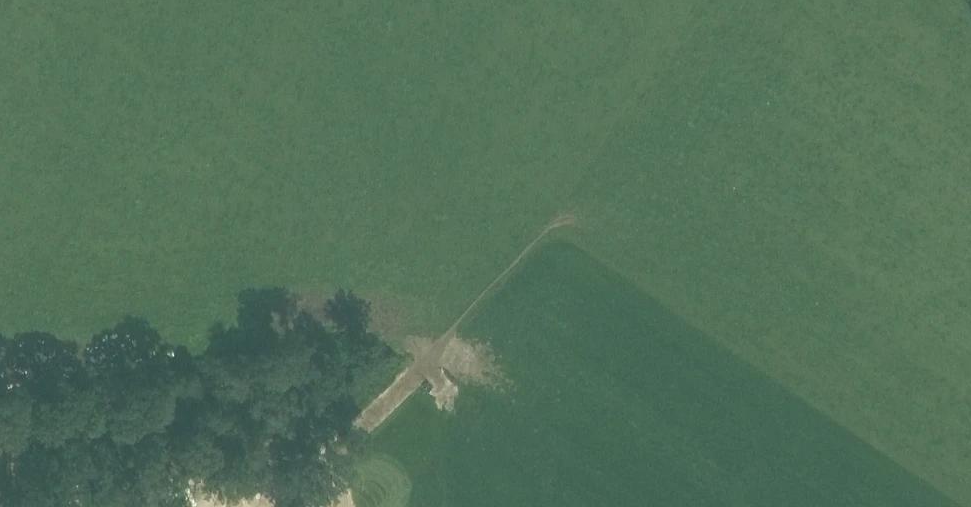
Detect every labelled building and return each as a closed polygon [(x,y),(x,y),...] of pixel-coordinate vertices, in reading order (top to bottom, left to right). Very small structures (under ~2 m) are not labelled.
[(166,495),(138,506),(172,506),(166,495)]
